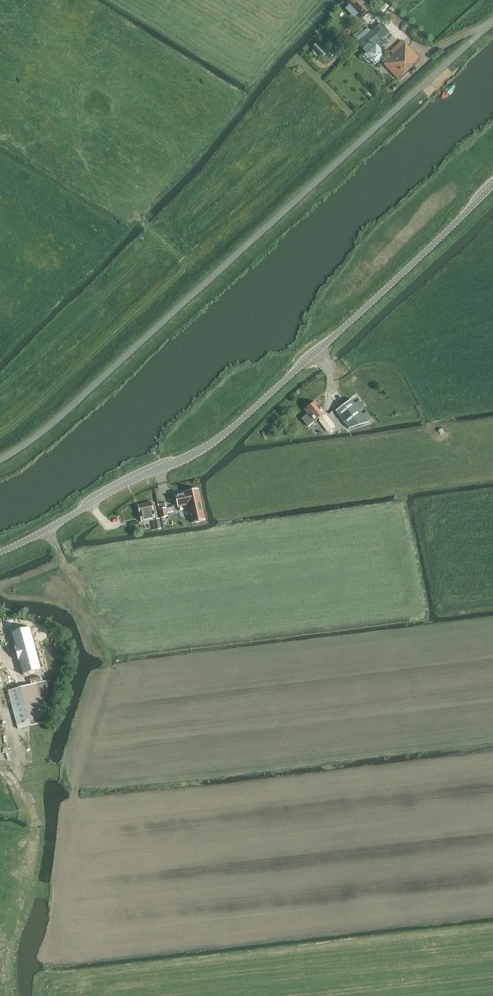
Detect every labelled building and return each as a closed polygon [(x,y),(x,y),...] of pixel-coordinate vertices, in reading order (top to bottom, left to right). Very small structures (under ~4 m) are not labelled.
[(373,9),(364,0),(352,0),(348,3),(363,18),(373,9)] [(379,47),(384,43),(382,40),(391,32),(383,23),(357,43),(366,53),(365,54),(375,65),(387,56),(379,47)] [(398,80),(420,59),(406,43),(405,43),(403,40),(390,52),(393,55),(383,65),(398,80)] [(351,399),(336,411),(350,429),(369,423),(351,399)] [(309,415),(303,420),(310,428),(321,418),(322,420),(321,421),(330,432),(336,427),(326,414),(316,402),(306,411),(309,415)] [(199,489),(193,491),(186,492),(186,493),(176,495),(179,507),(189,505),(193,523),(206,520),(200,495),(199,489)] [(142,523),(154,521),(156,520),(152,503),(138,506),(142,523)] [(162,519),(169,517),(167,510),(160,511),(162,519)] [(161,519),(156,520),(154,521),(155,531),(163,529),(161,519)] [(25,616),(7,620),(19,662),(37,658),(25,616)] [(32,663),(4,670),(8,688),(13,707),(51,697),(42,665),(33,667),(32,663)]
